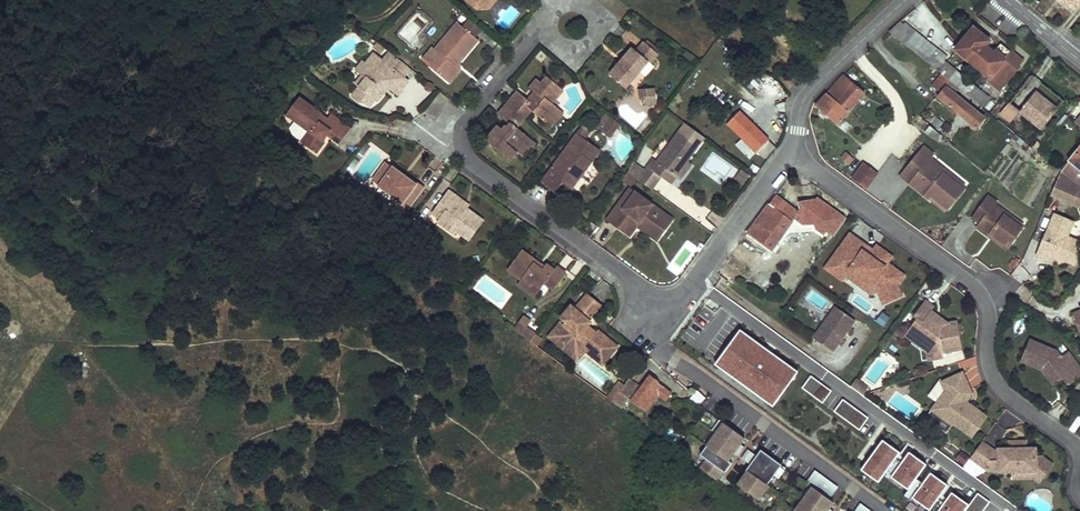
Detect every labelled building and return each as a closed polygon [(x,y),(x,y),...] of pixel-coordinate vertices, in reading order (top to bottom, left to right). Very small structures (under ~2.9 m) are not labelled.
[(1074,10),(1079,2),(1079,0),(1062,0),(1074,10)] [(510,5),(496,22),(506,30),(520,13),(510,5)] [(456,22),(435,47),(439,51),(428,65),(446,80),(458,66),(454,63),(476,38),(456,22)] [(907,35),(895,26),(890,31),(932,65),(937,70),(941,65),(942,64),(935,58),(938,49),(909,27),(907,35)] [(982,35),(973,28),(955,49),(990,78),(1002,87),(1018,66),(1017,66),(1021,60),(1011,52),(1007,57),(1006,56),(1005,57),(1001,54),(999,57),(980,42),(983,39),(980,37),(982,35)] [(634,48),(611,75),(626,88),(649,61),(652,64),(659,55),(645,43),(637,51),(634,48)] [(387,51),(380,60),(388,66),(396,57),(387,51)] [(355,84),(348,94),(356,101),(358,99),(366,106),(373,99),(375,100),(380,94),(376,91),(379,88),(376,85),(379,81),(386,86),(396,93),(406,80),(388,66),(380,60),(370,52),(362,62),(365,65),(359,72),(363,76),(355,84)] [(365,65),(362,62),(359,59),(353,67),(359,72),(365,65)] [(951,81),(939,71),(937,70),(932,65),(923,76),(931,83),(928,87),(977,127),(985,117),(946,86),(951,81)] [(970,87),(943,66),(939,71),(951,81),(983,106),(988,100),(971,86),(970,87)] [(359,72),(352,82),(355,84),(363,76),(359,72)] [(864,93),(844,75),(816,105),(838,123),(864,93)] [(564,89),(549,77),(542,84),(537,80),(530,89),(533,91),(536,93),(528,102),(525,100),(516,92),(508,101),(514,106),(512,109),(509,112),(503,107),(497,114),(510,125),(508,128),(506,127),(503,131),(498,126),(486,140),(505,156),(511,148),(517,153),(529,139),(516,128),(531,110),(546,122),(557,108),(552,103),(564,89)] [(1001,87),(990,78),(988,80),(999,89),(1001,87)] [(379,88),(376,91),(380,94),(386,86),(379,81),(376,85),(379,88)] [(655,103),(655,87),(638,88),(638,103),(655,103)] [(536,93),(533,91),(525,100),(528,102),(536,93)] [(1038,126),(1037,127),(1042,131),(1058,111),(1036,94),(1021,112),(1038,126)] [(297,95),(285,112),(307,129),(299,139),(315,151),(323,140),(322,139),(326,134),(338,143),(350,127),(329,112),(327,116),(322,122),(316,118),(321,112),(297,95)] [(512,109),(506,103),(503,107),(509,112),(512,109)] [(1011,104),(999,119),(1026,141),(1037,127),(1038,126),(1021,112),(1011,104)] [(563,113),(557,108),(546,122),(552,127),(563,113)] [(327,116),(321,112),(316,118),(322,122),(327,116)] [(769,139),(740,112),(728,124),(757,152),(757,151),(768,140),(769,139)] [(612,116),(604,128),(612,134),(621,123),(612,116)] [(928,125),(924,131),(936,139),(940,133),(928,125)] [(632,161),(628,170),(638,178),(654,189),(663,177),(673,183),(678,175),(689,160),(699,145),(680,131),(659,161),(654,158),(645,171),(632,161)] [(558,158),(540,183),(555,193),(562,184),(571,190),(586,169),(581,166),(587,159),(591,162),(600,150),(577,133),(568,145),(573,149),(563,162),(558,158)] [(534,143),(529,139),(517,153),(522,157),(534,143)] [(775,147),(768,140),(757,151),(764,158),(775,147)] [(568,145),(558,158),(563,162),(573,149),(568,145)] [(517,153),(511,148),(505,156),(511,160),(517,153)] [(951,210),(967,190),(932,162),(937,155),(928,148),(913,166),(922,174),(913,184),(932,199),(934,196),(951,210)] [(1062,170),(1079,185),(1079,148),(1062,170)] [(719,173),(740,187),(748,176),(713,152),(701,170),(715,179),(719,173)] [(852,157),(846,153),(841,159),(849,163),(852,157)] [(377,182),(391,165),(384,159),(370,177),(377,182)] [(581,166),(586,169),(591,162),(587,159),(581,166)] [(689,160),(678,175),(682,178),(693,163),(689,160)] [(863,160),(851,176),(865,187),(877,170),(863,160)] [(391,165),(377,182),(400,200),(394,207),(401,212),(422,184),(415,179),(414,182),(391,165)] [(913,166),(904,177),(913,184),(922,174),(913,166)] [(628,170),(623,178),(633,185),(638,178),(628,170)] [(1061,170),(1051,194),(1074,204),(1079,197),(1079,185),(1062,170),(1061,170)] [(627,203),(637,190),(631,186),(622,198),(627,203)] [(446,188),(429,210),(448,224),(455,229),(467,237),(480,219),(464,207),(452,198),(454,194),(446,188)] [(622,198),(608,218),(620,227),(628,217),(638,225),(642,220),(662,234),(674,217),(637,190),(627,203),(622,198)] [(452,198),(464,207),(467,203),(454,194),(452,198)] [(778,197),(776,195),(742,242),(743,243),(719,274),(723,277),(729,281),(745,258),(744,257),(751,248),(766,259),(773,250),(777,245),(800,212),(778,197)] [(997,200),(989,195),(978,210),(986,215),(981,221),(978,226),(990,235),(992,232),(1006,243),(1009,238),(1013,241),(1023,226),(994,205),(995,203),(997,200)] [(1025,224),(995,203),(994,205),(1023,226),(1025,224)] [(986,215),(978,210),(974,216),(981,221),(986,215)] [(1055,214),(1037,255),(1050,260),(1052,254),(1058,257),(1060,262),(1066,260),(1075,264),(1079,254),(1079,250),(1076,240),(1068,236),(1074,222),(1055,214)] [(411,217),(400,232),(407,237),(418,222),(411,217)] [(628,217),(620,227),(631,235),(638,225),(628,217)] [(642,220),(638,225),(658,239),(662,234),(642,220)] [(455,229),(448,224),(445,227),(453,233),(455,229)] [(400,232),(394,240),(401,246),(407,237),(400,232)] [(1013,241),(1009,238),(1006,243),(992,232),(990,235),(1008,248),(1013,241)] [(902,295),(898,284),(904,275),(888,263),(892,256),(877,245),(874,250),(870,255),(864,250),(867,246),(851,233),(834,256),(839,259),(830,271),(843,280),(847,273),(860,283),(865,276),(877,285),(884,302),(902,295)] [(781,247),(777,245),(773,250),(778,254),(781,247)] [(874,250),(867,246),(864,250),(870,255),(874,250)] [(520,249),(506,268),(528,285),(532,280),(539,286),(543,281),(551,287),(563,271),(554,264),(552,268),(543,262),(541,265),(539,267),(531,261),(533,259),(520,249)] [(826,267),(830,271),(839,259),(834,256),(826,267)] [(1021,259),(1018,257),(1016,260),(1014,258),(1010,263),(1015,267),(1021,259)] [(541,265),(533,259),(531,261),(539,267),(541,265)] [(865,276),(860,283),(873,292),(877,285),(865,276)] [(532,280),(528,285),(544,297),(551,287),(543,281),(539,286),(532,280)] [(564,308),(557,316),(558,317),(562,321),(551,334),(570,350),(575,344),(581,349),(590,357),(597,349),(604,356),(614,345),(598,329),(594,333),(592,335),(582,326),(585,324),(588,320),(585,318),(598,303),(585,293),(572,307),(568,312),(564,308)] [(927,353),(929,360),(944,357),(943,352),(962,348),(959,321),(949,322),(944,323),(930,313),(932,310),(935,307),(926,300),(914,316),(918,318),(911,328),(923,337),(923,346),(927,348),(927,353)] [(837,307),(814,339),(833,352),(856,321),(837,307)] [(944,323),(949,322),(932,310),(930,313),(944,323)] [(875,320),(883,325),(889,316),(881,311),(875,320)] [(562,321),(558,317),(543,336),(572,360),(581,349),(575,344),(570,350),(551,334),(562,321)] [(756,332),(741,322),(735,330),(739,333),(736,338),(729,347),(721,358),(738,370),(743,362),(750,367),(763,348),(751,340),(756,332)] [(594,333),(585,324),(582,326),(592,335),(594,333)] [(923,337),(911,328),(906,335),(923,346),(923,337)] [(533,331),(527,338),(533,343),(539,336),(533,331)] [(736,338),(732,336),(727,345),(729,347),(736,338)] [(1059,382),(1064,378),(1073,372),(1078,378),(1079,377),(1079,365),(1069,351),(1062,356),(1058,350),(1031,338),(1021,359),(1043,369),(1045,367),(1047,367),(1059,382)] [(597,349),(590,357),(597,364),(604,356),(597,349)] [(1055,385),(1059,382),(1047,367),(1045,367),(1043,369),(1055,385)] [(972,393),(963,372),(942,381),(946,390),(932,409),(953,424),(954,421),(973,435),(987,415),(971,403),(968,405),(964,396),(972,393)] [(1073,372),(1064,378),(1069,385),(1078,378),(1073,372)] [(809,374),(801,387),(823,402),(831,389),(809,374)] [(631,378),(621,391),(613,402),(621,408),(629,397),(633,400),(641,406),(648,411),(660,395),(666,400),(672,392),(658,382),(659,381),(651,376),(641,390),(637,387),(639,384),(631,378)] [(868,389),(856,381),(852,387),(863,395),(868,389)] [(777,395),(761,383),(751,397),(767,409),(777,395)] [(616,387),(608,398),(613,402),(621,391),(616,387)] [(698,390),(690,398),(699,405),(706,397),(698,390)] [(859,429),(868,416),(841,398),(832,412),(859,429)] [(745,438),(724,422),(701,453),(707,458),(700,466),(717,479),(724,470),(726,471),(732,462),(729,459),(745,438)] [(904,436),(897,431),(893,437),(899,442),(904,436)] [(880,437),(860,469),(878,481),(899,449),(880,437)] [(982,442),(970,458),(964,468),(975,477),(983,467),(987,470),(989,471),(999,470),(999,472),(1013,471),(1037,471),(1045,476),(1054,463),(1043,455),(1037,455),(1036,447),(1027,447),(1019,447),(1019,440),(1009,441),(1010,448),(999,448),(999,450),(995,450),(982,442)] [(889,475),(907,488),(926,462),(908,449),(889,475)] [(757,456),(748,450),(742,458),(750,465),(737,483),(759,500),(769,486),(767,485),(782,465),(761,450),(757,456)] [(987,470),(983,467),(975,477),(987,470)] [(816,470),(807,482),(830,498),(838,486),(816,470)] [(929,509),(947,483),(929,470),(911,496),(929,509)] [(1037,471),(1013,471),(1013,478),(1035,477),(1041,482),(1045,476),(1037,471)] [(812,487),(795,510),(827,510),(834,502),(812,487)] [(935,510),(982,510),(989,501),(976,492),(969,503),(950,490),(935,510)] [(855,510),(872,510),(861,503),(855,510)]
